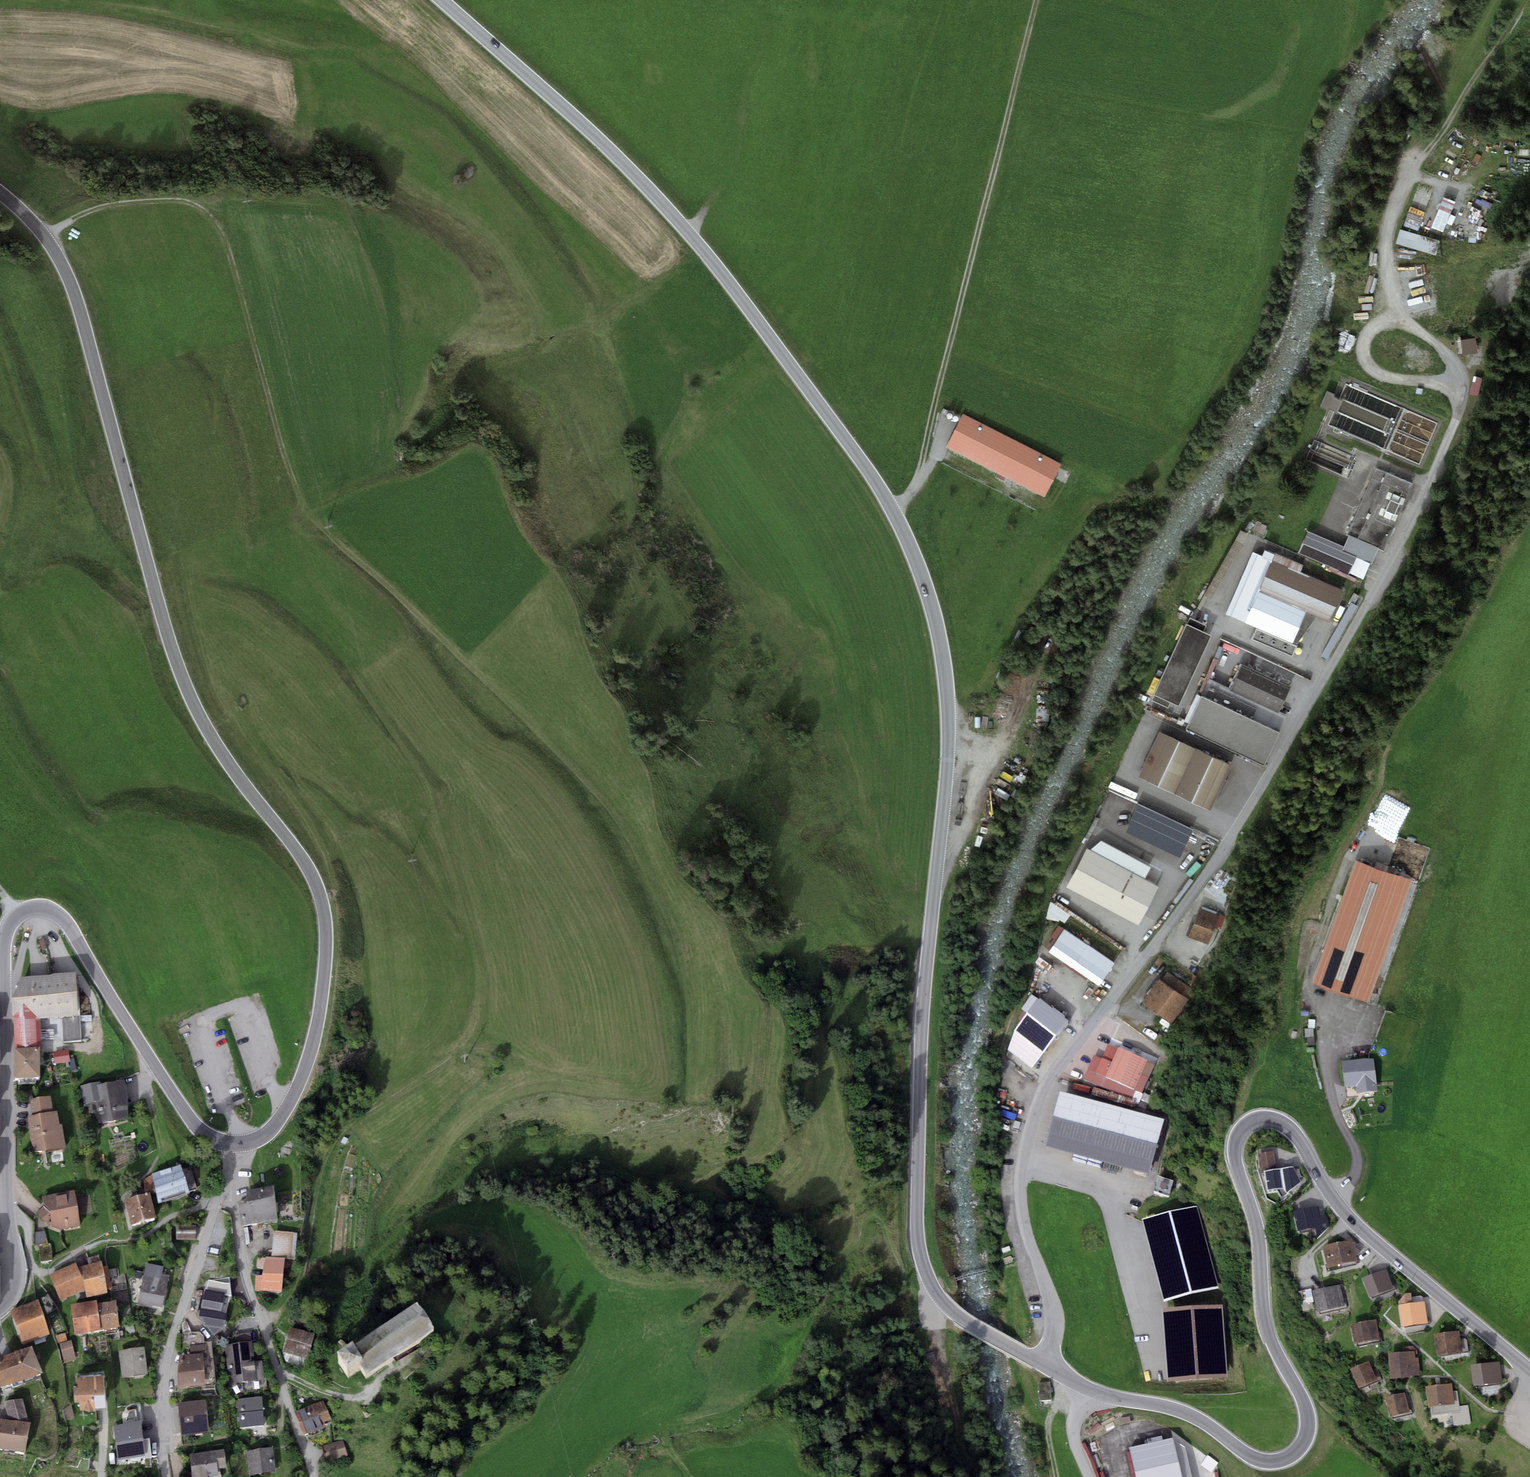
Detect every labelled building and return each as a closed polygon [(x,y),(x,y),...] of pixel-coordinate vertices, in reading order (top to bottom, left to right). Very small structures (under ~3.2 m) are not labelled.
[(1477,207),(1492,210),(1494,199),(1479,195),(1477,207)] [(1443,234),(1455,204),(1443,199),(1431,229),(1443,234)] [(1442,242),(1401,230),(1397,243),(1438,255),(1442,242)] [(1423,270),(1402,274),(1410,313),(1432,309),(1423,270)] [(1335,395),(1327,391),(1320,407),(1327,410),(1328,407),(1337,411),(1341,400),(1334,397),(1335,395)] [(1061,462),(962,413),(946,446),(1044,495),(1061,462)] [(1410,483),(1378,469),(1347,537),(1377,550),(1380,551),(1410,483)] [(1241,528),(1203,593),(1212,598),(1250,533),(1241,528)] [(1308,531),(1299,553),(1363,581),(1371,564),(1341,551),(1343,546),(1308,531)] [(1347,537),(1343,546),(1341,551),(1371,564),(1377,550),(1347,537)] [(1226,614),(1245,622),(1272,561),(1254,552),(1226,614)] [(1301,572),(1272,561),(1245,622),(1274,634),(1273,636),(1256,629),(1252,639),(1292,655),(1295,646),(1279,638),(1279,636),(1297,644),(1317,616),(1329,621),(1345,591),(1301,572)] [(1349,601),(1351,602),(1358,606),(1363,597),(1354,592),(1349,601)] [(1188,617),(1185,623),(1203,632),(1206,625),(1188,617)] [(1203,632),(1185,623),(1153,694),(1171,702),(1180,706),(1212,635),(1203,632)] [(1292,686),(1243,664),(1231,690),(1280,713),(1292,686)] [(1171,702),(1153,694),(1150,700),(1168,708),(1171,702)] [(1279,732),(1202,695),(1186,728),(1263,765),(1279,732)] [(1176,794),(1197,750),(1160,732),(1139,777),(1176,794)] [(1232,766),(1197,750),(1176,794),(1212,810),(1232,766)] [(1153,811),(1147,825),(1183,842),(1190,828),(1153,811)] [(1102,840),(1091,849),(1144,878),(1151,867),(1102,840)] [(1091,849),(1089,848),(1068,886),(1139,925),(1160,887),(1144,878),(1091,849)] [(1412,877),(1357,857),(1312,979),(1367,999),(1412,877)] [(1061,924),(1064,910),(1050,907),(1047,921),(1061,924)] [(1218,914),(1199,907),(1188,934),(1206,941),(1218,914)] [(1116,961),(1064,927),(1050,949),(1101,983),(1116,961)] [(1163,979),(1161,977),(1144,1001),(1171,1021),(1187,999),(1182,995),(1189,986),(1168,972),(1163,979)] [(76,981),(19,982),(13,1004),(13,1024),(14,1055),(39,1054),(42,1054),(41,1024),(77,1023),(76,981)] [(1068,1022),(1040,1000),(1015,1032),(1008,1051),(1031,1069),(1068,1022)] [(1155,1068),(1109,1047),(1098,1072),(1090,1068),(1084,1080),(1132,1102),(1136,1094),(1142,1097),(1155,1068)] [(68,1052),(53,1054),(55,1065),(70,1063),(68,1052)] [(39,1054),(14,1055),(15,1085),(40,1084),(39,1054)] [(1373,1063),(1342,1067),(1346,1100),(1378,1095),(1373,1063)] [(97,1085),(80,1088),(83,1109),(97,1107),(100,1127),(130,1123),(125,1086),(102,1089),(102,1085),(97,1085)] [(1163,1124),(1062,1097),(1048,1151),(1148,1178),(1163,1124)] [(51,1101),(30,1104),(32,1119),(29,1119),(33,1156),(65,1152),(63,1129),(59,1129),(58,1117),(53,1117),(51,1101)] [(1264,1171),(1276,1169),(1273,1151),(1258,1153),(1260,1172),(1264,1171)] [(152,1174),(160,1201),(189,1192),(180,1165),(152,1174)] [(1276,1169),(1264,1171),(1267,1191),(1289,1188),(1290,1193),(1298,1190),(1294,1171),(1286,1170),(1286,1168),(1276,1169)] [(1158,1182),(1155,1196),(1170,1200),(1173,1186),(1158,1182)] [(248,1202),(238,1203),(241,1225),(278,1220),(273,1186),(246,1190),(248,1202)] [(53,1227),(60,1229),(80,1226),(75,1191),(42,1196),(43,1206),(37,1213),(49,1226),(52,1224),(53,1227)] [(149,1192),(124,1200),(132,1225),(157,1217),(149,1192)] [(1193,1207),(1143,1221),(1165,1302),(1215,1288),(1193,1207)] [(1318,1207),(1293,1212),(1297,1230),(1315,1226),(1317,1238),(1329,1227),(1326,1214),(1320,1215),(1318,1207)] [(195,1240),(195,1226),(175,1226),(176,1240),(195,1240)] [(297,1233),(273,1231),(271,1257),(284,1258),(295,1258),(297,1233)] [(45,1232),(35,1233),(36,1244),(46,1243),(45,1232)] [(1352,1240),(1322,1246),(1327,1268),(1357,1262),(1356,1255),(1359,1254),(1361,1251),(1359,1250),(1360,1249),(1355,1246),(1354,1243),(1352,1243),(1352,1240)] [(50,1246),(39,1247),(41,1262),(52,1261),(50,1246)] [(266,1258),(257,1257),(257,1268),(264,1268),(263,1275),(256,1275),(255,1290),(282,1292),(284,1258),(271,1257),(266,1256),(266,1258)] [(102,1261),(78,1267),(84,1290),(86,1298),(107,1293),(106,1289),(112,1288),(107,1265),(103,1266),(102,1261)] [(76,1262),(50,1274),(61,1299),(84,1290),(78,1267),(76,1262)] [(163,1267),(146,1264),(138,1304),(162,1309),(169,1275),(162,1274),(163,1267)] [(1386,1269),(1362,1278),(1369,1297),(1394,1288),(1386,1269)] [(229,1283),(208,1280),(199,1316),(215,1335),(224,1326),(225,1321),(231,1294),(229,1283)] [(1340,1284),(1313,1290),(1318,1313),(1346,1306),(1340,1284)] [(1311,1288),(1299,1291),(1301,1301),(1307,1303),(1314,1302),(1311,1288)] [(1405,1293),(1398,1301),(1402,1327),(1427,1323),(1424,1299),(1423,1300),(1413,1301),(1412,1296),(1411,1292),(1405,1293)] [(96,1300),(70,1304),(75,1334),(101,1329),(97,1303),(96,1300)] [(116,1300),(97,1303),(101,1329),(120,1326),(116,1300)] [(38,1302),(11,1312),(23,1342),(49,1333),(38,1302)] [(1221,1303),(1163,1308),(1169,1377),(1227,1372),(1221,1303)] [(417,1308),(349,1352),(351,1354),(337,1363),(347,1379),(360,1371),(366,1380),(435,1335),(417,1308)] [(1376,1319),(1351,1325),(1355,1344),(1381,1338),(1376,1319)] [(290,1327),(283,1351),(308,1358),(315,1334),(290,1327)] [(1459,1331),(1434,1334),(1437,1355),(1462,1352),(1459,1331)] [(236,1344),(225,1345),(230,1384),(257,1381),(264,1380),(262,1361),(254,1362),(252,1342),(251,1332),(235,1334),(236,1344)] [(65,1333),(56,1335),(58,1344),(60,1344),(64,1362),(76,1359),(71,1340),(67,1341),(65,1333)] [(0,1356),(0,1387),(42,1372),(31,1345),(0,1356)] [(1403,1352),(1389,1353),(1391,1378),(1420,1375),(1418,1351),(1413,1346),(1403,1347),(1403,1352)] [(144,1347),(118,1351),(122,1377),(147,1373),(144,1347)] [(202,1353),(180,1355),(177,1373),(179,1388),(205,1385),(202,1353)] [(1368,1362),(1350,1369),(1358,1389),(1376,1382),(1368,1362)] [(1500,1362),(1471,1365),(1473,1386),(1502,1382),(1500,1362)] [(104,1370),(76,1373),(77,1381),(73,1382),(75,1397),(79,1397),(80,1405),(107,1402),(104,1370)] [(1049,1382),(1039,1383),(1041,1401),(1051,1400),(1049,1382)] [(1452,1383),(1426,1387),(1429,1406),(1432,1405),(1433,1414),(1452,1412),(1453,1426),(1471,1424),(1469,1404),(1460,1405),(1458,1390),(1452,1391),(1452,1383)] [(1405,1392),(1385,1397),(1391,1418),(1411,1413),(1405,1392)] [(238,1398),(240,1427),(264,1425),(262,1396),(238,1398)] [(25,1452),(30,1423),(23,1398),(3,1401),(9,1419),(0,1417),(0,1448),(25,1452)] [(205,1400),(178,1403),(181,1435),(209,1432),(205,1400)] [(331,1419),(324,1400),(295,1411),(304,1434),(325,1425),(324,1422),(331,1419)] [(141,1421),(113,1425),(117,1461),(152,1456),(150,1438),(143,1439),(141,1421)] [(1130,1448),(1136,1476),(1181,1476),(1173,1439),(1130,1448)] [(347,1456),(343,1440),(322,1446),(326,1461),(347,1456)] [(271,1447),(247,1451),(250,1474),(275,1471),(271,1447)] [(192,1476),(208,1476),(218,1475),(217,1468),(226,1467),(224,1449),(189,1454),(192,1476)]
